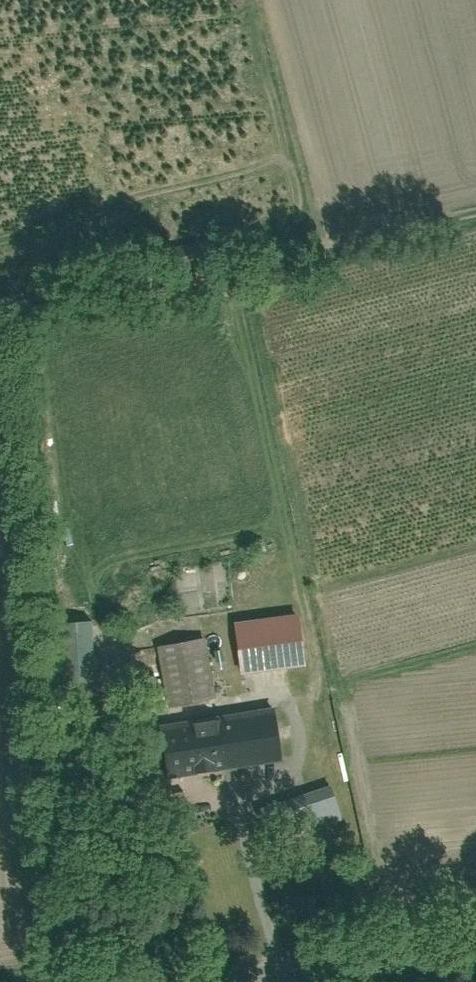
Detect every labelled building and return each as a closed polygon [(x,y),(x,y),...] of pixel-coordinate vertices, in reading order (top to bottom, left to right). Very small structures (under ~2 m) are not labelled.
[(232,611),(241,673),(308,663),(302,617),(268,622),(266,606),(232,611)] [(69,674),(96,674),(97,620),(70,619),(69,674)] [(218,701),(210,638),(158,645),(166,708),(218,701)] [(278,710),(227,717),(233,764),(284,757),(278,710)] [(275,838),(346,821),(338,785),(266,802),(275,838)]
